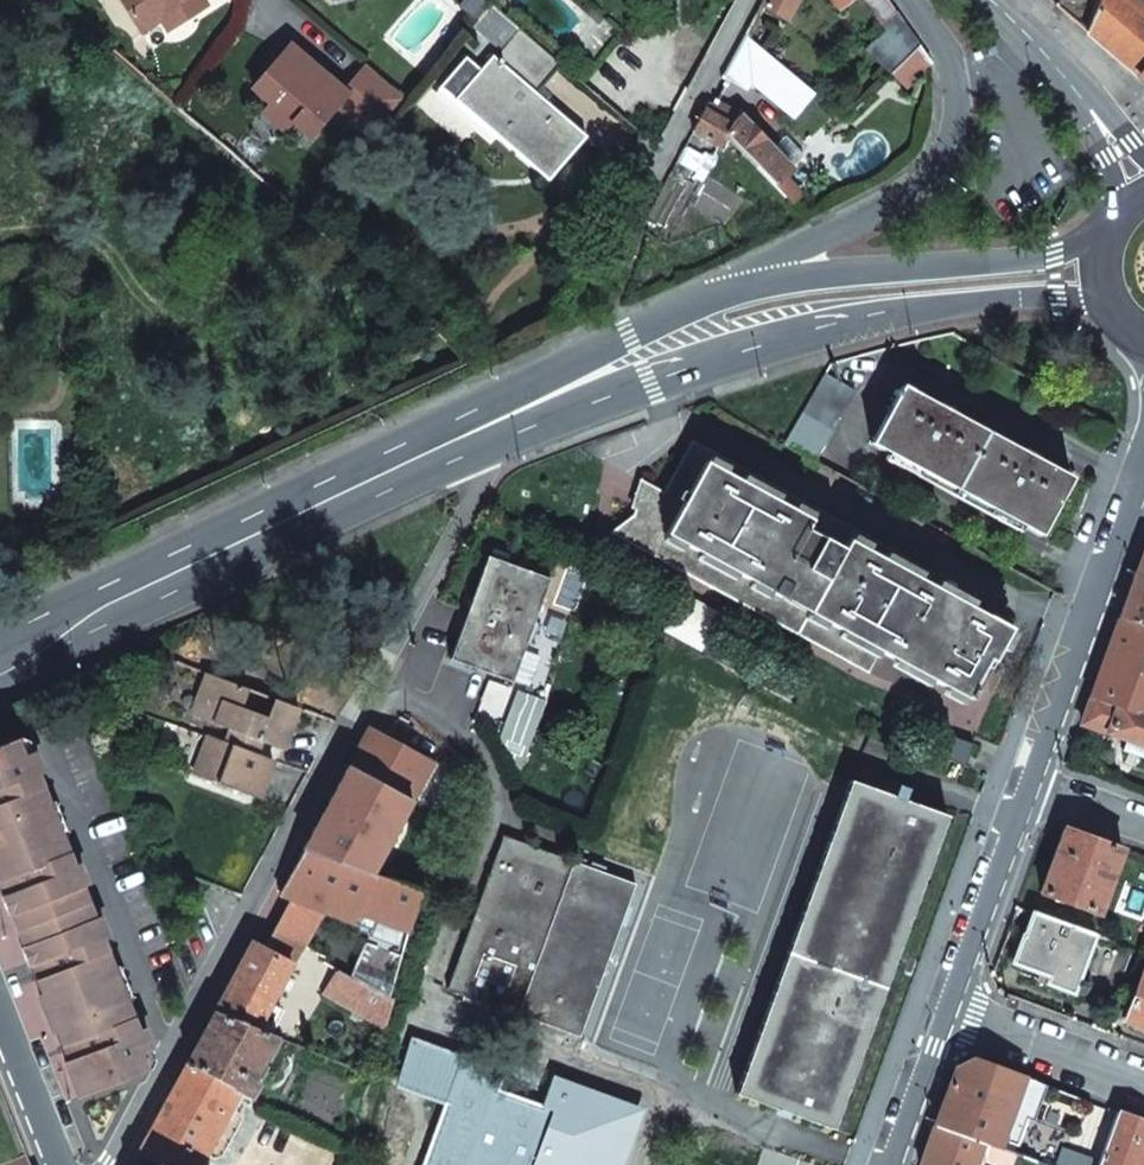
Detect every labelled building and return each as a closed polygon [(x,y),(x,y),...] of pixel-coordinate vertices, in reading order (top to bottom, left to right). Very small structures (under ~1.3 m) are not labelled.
[(141,32),(161,19),(179,7),(184,14),(204,1),(203,0),(120,0),(141,32)] [(759,5),(788,21),(799,0),(762,0),(759,5)] [(839,12),(854,0),(830,0),(839,12)] [(891,75),(919,48),(885,0),(864,0),(886,31),(866,51),(891,75)] [(1086,32),(1138,77),(1143,69),(1143,3),(1140,0),(1099,0),(1086,32)] [(179,7),(161,19),(169,30),(207,6),(204,1),(184,14),(179,7)] [(561,65),(487,3),(469,24),(500,49),(493,56),(491,55),(478,70),(452,100),(546,181),(585,136),(537,94),(561,65)] [(794,115),(813,92),(743,34),(721,76),(742,94),(752,81),(794,115)] [(333,108),(369,139),(405,98),(365,64),(342,91),(327,77),(324,81),(303,63),(306,60),(287,43),(285,46),(281,42),(270,54),(274,58),(250,86),(256,91),(268,102),(260,110),(282,130),(290,121),(302,131),(308,136),(333,108)] [(905,88),(925,71),(931,65),(919,48),(891,75),(905,88)] [(452,100),(478,70),(464,57),(438,88),(452,100)] [(256,91),(248,100),(260,110),(268,102),(256,91)] [(756,169),(789,205),(801,194),(783,176),(790,170),(789,168),(771,149),(737,113),(736,115),(716,100),(708,111),(732,125),(726,137),(756,169)] [(703,109),(691,131),(719,145),(720,146),(726,137),(732,125),(708,111),(703,109)] [(290,121),(282,130),(294,140),(302,131),(290,121)] [(784,136),(771,149),(789,168),(803,155),(784,136)] [(720,146),(719,145),(705,168),(734,185),(742,190),(756,169),(726,137),(720,146)] [(738,196),(742,190),(734,185),(730,191),(738,196)] [(815,461),(856,392),(824,374),(784,444),(815,461)] [(1040,536),(1071,479),(902,387),(870,444),(1040,536)] [(991,661),(1009,630),(927,584),(934,572),(693,439),(664,493),(644,482),(634,514),(621,524),(615,534),(866,673),(878,652),(964,698),(986,659),(991,661)] [(1119,619),(1143,628),(1143,553),(1142,557),(1119,619)] [(484,556),(447,660),(509,682),(546,577),(484,556)] [(1119,619),(1098,678),(1091,697),(1141,714),(1143,707),(1143,678),(1139,676),(1143,663),(1143,628),(1119,619)] [(296,708),(212,677),(196,718),(226,729),(260,742),(280,750),(296,708)] [(1091,697),(1081,724),(1127,740),(1143,747),(1143,715),(1141,714),(1091,697)] [(429,761),(366,727),(300,848),(373,877),(377,869),(372,866),(379,853),(386,839),(429,761)] [(254,755),(260,742),(226,729),(221,742),(254,755)] [(965,767),(974,744),(945,735),(938,755),(965,767)] [(205,736),(201,747),(206,749),(213,745),(215,740),(205,736)] [(143,1052),(28,754),(21,757),(13,739),(0,745),(0,886),(43,996),(38,998),(52,1034),(57,1032),(69,1061),(63,1063),(77,1097),(142,1072),(134,1055),(143,1052)] [(269,761),(254,755),(221,742),(215,740),(213,745),(206,749),(201,747),(190,775),(255,800),(269,761)] [(1143,759),(1143,747),(1127,740),(1123,751),(1143,759)] [(832,1129),(946,817),(850,782),(735,1094),(832,1129)] [(1093,839),(1064,828),(1041,893),(1099,914),(1122,849),(1093,839)] [(553,1111),(511,1096),(537,1022),(579,1036),(635,884),(502,836),(447,989),(525,1018),(505,1070),(463,1056),(423,1164),(533,1164),(553,1111)] [(405,931),(419,895),(373,877),(300,848),(275,895),(286,899),(318,911),(349,922),(353,913),(383,924),(372,949),(361,944),(345,979),(387,1003),(405,931)] [(372,866),(377,869),(385,855),(379,853),(372,866)] [(286,899),(270,928),(299,945),(318,911),(286,899)] [(1095,936),(1033,913),(1025,937),(1023,936),(1013,963),(1050,976),(1047,983),(1073,993),(1095,936)] [(260,948),(288,963),(299,945),(270,928),(260,948)] [(212,1013),(253,1029),(288,963),(260,948),(250,942),(212,1013)] [(383,1029),(391,1005),(387,1003),(345,979),(335,973),(322,993),(383,1029)] [(1142,973),(1124,1021),(1143,1029),(1143,973),(1142,973)] [(254,1075),(274,1038),(253,1029),(212,1013),(184,1064),(232,1091),(233,1089),(216,1079),(223,1067),(256,1085),(260,1078),(254,1075)] [(956,1067),(935,1124),(984,1142),(1015,1153),(1040,1086),(1037,1085),(972,1062),(956,1067)] [(184,1064),(136,1153),(158,1164),(159,1164),(192,1164),(232,1091),(184,1064)] [(248,1100),(256,1085),(223,1067),(216,1079),(233,1089),(232,1091),(248,1100)] [(25,1154),(0,1090),(0,1164),(25,1154)] [(1099,1164),(1138,1164),(1143,1150),(1143,1122),(1119,1113),(1099,1164)] [(920,1164),(981,1164),(982,1163),(984,1159),(999,1164),(1012,1164),(1015,1153),(984,1142),(935,1124),(931,1134),(920,1164)] [(25,1154),(2,1164),(30,1164),(25,1154)]
